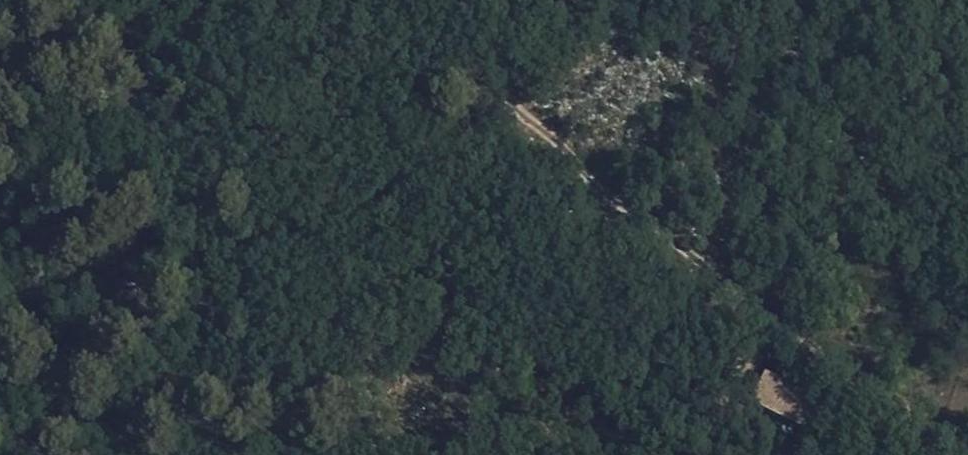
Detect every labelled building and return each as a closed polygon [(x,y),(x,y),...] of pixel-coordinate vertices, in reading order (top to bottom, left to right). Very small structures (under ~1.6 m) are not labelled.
[(762,373),(752,405),(805,421),(815,389),(762,373)]
